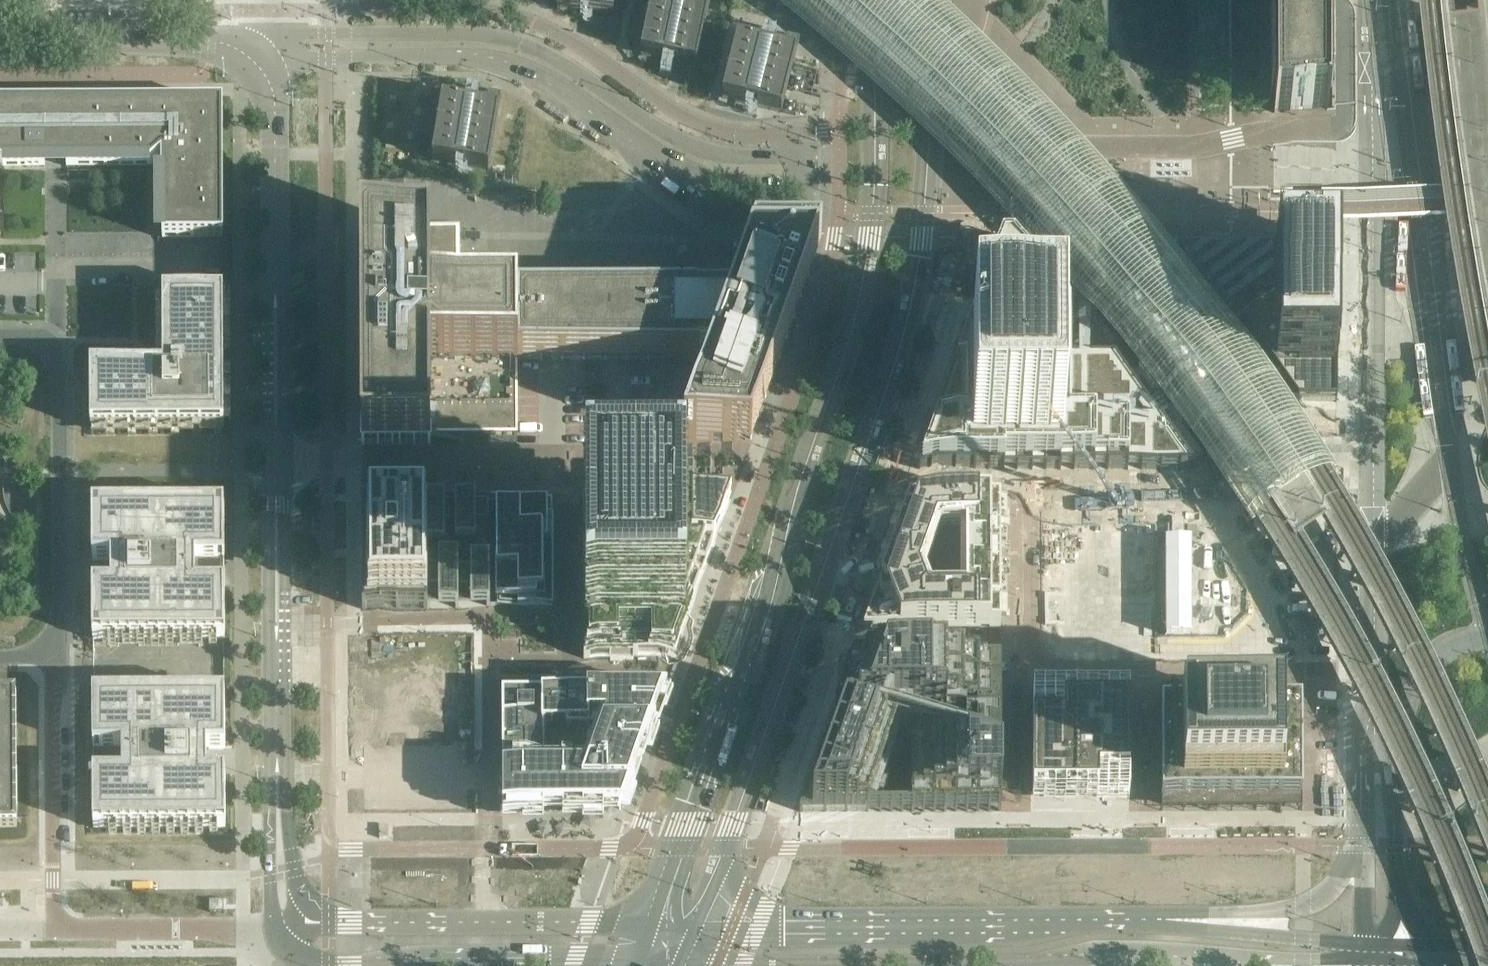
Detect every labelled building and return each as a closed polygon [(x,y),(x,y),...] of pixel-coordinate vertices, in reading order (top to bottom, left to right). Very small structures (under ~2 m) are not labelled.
[(557,8),(581,11),(589,12),(594,13),(613,16),(615,0),(558,0),(557,8)] [(641,54),(663,59),(665,59),(672,61),(674,61),(684,64),(681,80),(693,82),(710,0),(653,0),(641,54)] [(821,33),(900,102),(924,125),(961,161),(995,196),(1062,268),(1128,348),(1192,432),(1255,524),(1259,531),(1331,484),(1316,459),(1278,401),(1238,344),(1186,275),(1155,237),(1113,188),(1062,132),(993,61),(931,4),(927,0),(780,0),(821,33)] [(1271,96),(1275,96),(1275,113),(1328,113),(1328,88),(1331,88),(1331,66),(1331,14),(1331,2),(1331,0),(1271,0),(1271,96)] [(737,39),(723,98),(746,104),(758,107),(782,112),(800,37),(788,34),(784,51),(773,48),(761,45),(760,45),(737,39)] [(1448,39),(1453,87),(1487,83),(1487,34),(1448,39)] [(443,100),(433,160),(456,164),(457,164),(464,165),(465,166),(470,166),(488,170),(501,93),(489,91),(486,108),(476,106),(474,106),(467,105),(465,104),(443,100)] [(223,105),(67,106),(67,114),(62,114),(62,112),(61,111),(61,110),(60,109),(59,109),(58,108),(56,108),(55,108),(54,108),(52,109),(51,110),(50,111),(50,112),(50,114),(45,114),(45,106),(0,106),(0,164),(4,167),(45,167),(45,157),(50,157),(50,158),(51,160),(51,161),(52,162),(53,162),(54,163),(56,163),(58,163),(59,162),(60,162),(61,161),(62,160),(62,158),(62,157),(67,157),(67,167),(68,167),(151,166),(151,157),(163,157),(163,166),(162,166),(163,239),(223,239),(223,105)] [(422,227),(361,227),(362,445),(432,444),(432,435),(517,435),(517,360),(517,299),(455,299),(455,227),(422,227)] [(733,300),(517,299),(517,360),(713,359),(684,443),(752,443),(819,240),(753,239),(733,300)] [(996,249),(920,469),(1191,469),(1288,401),(1336,401),(1336,242),(1274,242),(1274,296),(1182,365),(1146,322),(1080,242),(998,242),(996,249)] [(224,429),(224,367),(224,296),(163,296),(163,358),(164,358),(164,376),(163,376),(152,368),(91,369),(91,429),(224,429)] [(552,500),(362,501),(363,610),(553,609),(584,609),(584,659),(636,658),(724,499),(584,500),(552,500)] [(195,586),(195,559),(218,559),(218,528),(225,528),(224,506),(92,507),(92,560),(111,560),(111,568),(101,568),(101,578),(111,578),(111,586),(93,586),(93,639),(225,639),(225,617),(219,617),(218,586),(195,586)] [(907,508),(798,812),(996,812),(996,665),(963,665),(963,632),(996,632),(996,508),(907,508)] [(1186,537),(1186,518),(1176,517),(1175,536),(1186,537)] [(1195,634),(1194,538),(1167,538),(1168,634),(1195,634)] [(443,762),(443,688),(419,688),(419,736),(394,736),(395,686),(368,686),(367,762),(443,762)] [(1129,692),(1033,693),(1033,796),(1129,796),(1129,692)] [(570,693),(502,693),(503,705),(503,716),(503,721),(503,741),(503,746),(503,753),(503,765),(503,767),(508,767),(509,772),(506,772),(503,772),(503,813),(604,813),(621,813),(630,789),(635,773),(663,693),(601,693),(574,693),(570,693)] [(17,768),(17,696),(0,696),(0,829),(17,829),(17,768)] [(217,766),(217,757),(207,757),(207,748),(225,748),(225,696),(93,696),(94,718),(100,718),(100,749),(123,749),(123,775),(100,775),(100,806),(94,806),(94,828),(226,827),(225,775),(207,775),(207,767),(217,766)] [(1302,698),(1161,699),(1161,804),(1302,804),(1302,698)] [(224,912),(224,900),(210,900),(210,912),(224,912)]
